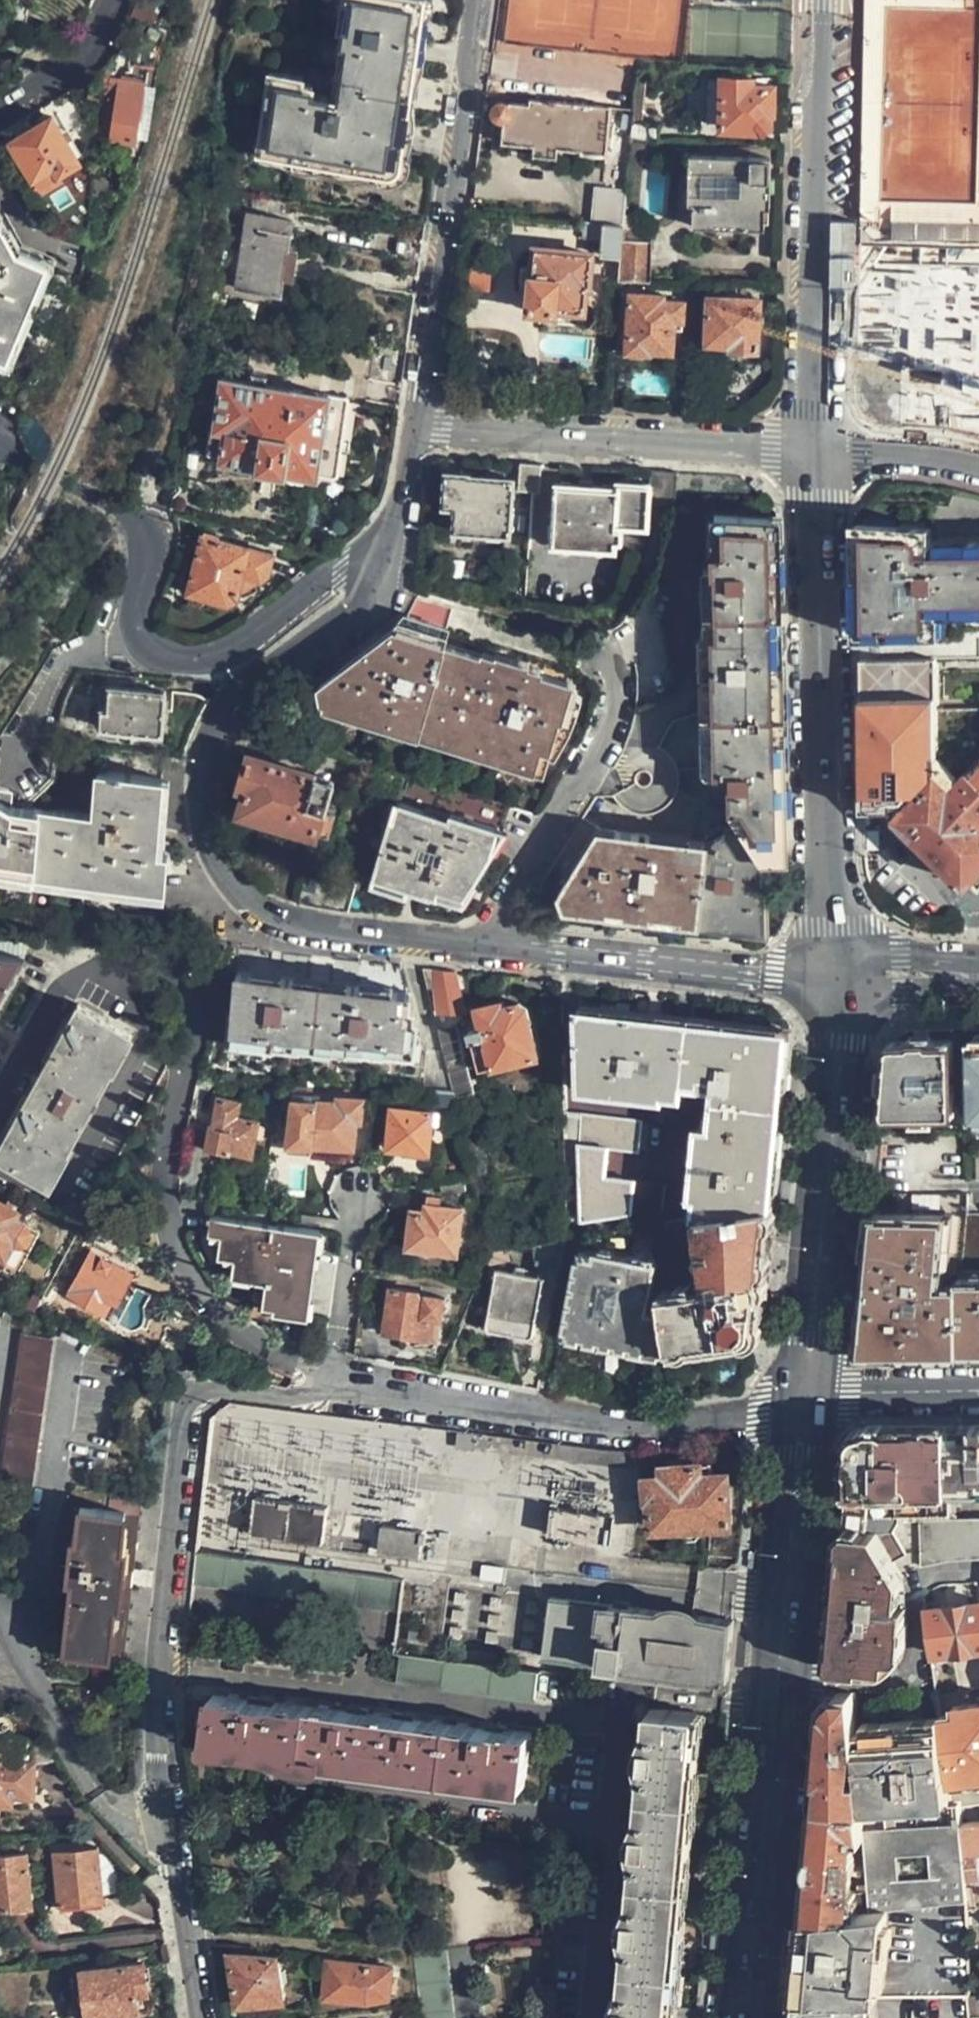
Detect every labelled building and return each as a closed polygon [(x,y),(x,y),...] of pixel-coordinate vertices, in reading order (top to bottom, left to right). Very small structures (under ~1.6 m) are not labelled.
[(425,0),(282,0),(259,155),(399,176),(402,153),(425,0)] [(863,71),(860,198),(978,201),(978,71),(975,181),(880,179),(886,0),(865,0),(863,71)] [(612,87),(614,65),(574,61),(572,83),(612,87)] [(635,108),(634,125),(642,125),(648,64),(639,64),(635,108)] [(721,81),(720,124),(720,127),(760,128),(762,132),(770,126),(769,125),(770,111),(772,111),(772,80),(722,78),(721,81)] [(130,141),(140,82),(120,80),(110,137),(130,141)] [(707,124),(720,124),(721,81),(708,81),(707,124)] [(611,106),(530,99),(530,103),(508,101),(507,104),(503,102),(499,102),(495,104),(492,107),(491,111),(492,115),(494,118),(498,120),(502,121),(506,119),(503,143),(582,151),(581,153),(605,155),(611,106)] [(10,141),(38,185),(57,174),(78,160),(49,117),(10,141)] [(106,118),(98,117),(95,146),(104,147),(106,118)] [(632,143),(659,143),(660,126),(642,125),(634,125),(632,143)] [(701,144),(700,157),(772,158),(772,146),(701,144)] [(700,157),(689,156),(689,194),(689,205),(694,205),(693,213),(693,228),(716,228),(743,228),(766,229),(766,209),(771,209),(772,158),(700,157)] [(57,174),(38,185),(43,193),(61,181),(57,174)] [(626,209),(627,193),(597,190),(595,206),(626,209)] [(623,238),(639,239),(640,215),(626,214),(625,223),(623,238)] [(280,278),(284,249),(290,251),(294,222),(247,216),(236,289),(283,296),(285,279),(280,278)] [(604,239),(603,254),(622,256),(623,238),(625,223),(606,222),(585,220),(584,238),(604,239)] [(9,358),(45,263),(17,253),(0,222),(0,355),(9,358)] [(743,228),(716,228),(716,239),(742,240),(743,228)] [(622,257),(619,281),(644,280),(650,281),(651,239),(639,239),(623,238),(622,257)] [(589,287),(592,253),(535,249),(534,269),(533,281),(531,309),(541,310),(555,311),(556,309),(581,310),(584,310),(586,286),(589,287)] [(499,262),(474,260),(471,292),(497,293),(499,262)] [(523,280),(533,281),(534,269),(523,269),(523,280)] [(634,293),(643,293),(644,280),(619,281),(613,351),(630,351),(634,293)] [(757,347),(757,283),(735,283),(734,298),(710,298),(708,346),(757,347)] [(643,293),(634,293),(630,351),(630,355),(650,356),(650,350),(673,351),(674,328),(675,319),(683,319),(684,301),(663,300),(664,294),(643,293)] [(683,319),(675,319),(674,328),(683,329),(683,319)] [(409,347),(374,342),(370,379),(403,384),(409,347)] [(336,478),(348,399),(222,382),(212,432),(224,434),(220,463),(336,478)] [(540,491),(542,464),(520,462),(518,489),(533,491),(540,491)] [(678,472),(650,471),(649,483),(648,504),(654,504),(671,505),(677,497),(678,472)] [(508,534),(511,480),(469,478),(468,474),(446,473),(443,505),(457,507),(455,531),(508,534)] [(648,504),(649,483),(618,482),(618,485),(557,483),(552,544),(615,547),(617,522),(647,524),(648,504)] [(955,489),(949,507),(875,499),(859,516),(859,586),(860,658),(937,657),(978,656),(978,494),(955,489)] [(638,661),(633,666),(634,681),(634,695),(632,711),(627,732),(624,741),(614,764),(605,779),(539,887),(556,897),(562,909),(762,926),(761,856),(785,854),(783,795),(780,664),(778,562),(777,518),(670,521),(662,553),(657,568),(650,584),(639,603),(631,614),(638,661)] [(269,576),(272,557),(202,537),(185,605),(209,612),(212,601),(227,604),(237,596),(241,577),(259,582),(268,576),(269,576)] [(395,623),(318,688),(319,703),(356,713),(357,708),(372,712),(370,717),(401,725),(402,721),(434,729),(433,734),(483,747),(484,743),(515,751),(513,756),(544,765),(549,747),(553,748),(556,735),(560,736),(565,717),(569,718),(573,700),(562,697),(566,681),(442,647),(446,629),(453,604),(413,594),(410,601),(402,613),(395,623)] [(939,766),(938,716),(937,657),(860,658),(862,734),(863,808),(890,808),(898,816),(971,884),(973,883),(978,888),(978,724),(939,766)] [(161,733),(164,691),(108,687),(105,730),(161,733)] [(951,716),(938,716),(939,766),(978,724),(978,687),(951,716)] [(153,887),(158,814),(163,752),(121,750),(118,775),(98,775),(94,815),(26,810),(12,809),(13,795),(0,794),(0,877),(153,887)] [(323,809),(333,781),(247,759),(239,786),(247,788),(240,813),(328,837),(335,812),(323,809)] [(453,808),(506,822),(510,806),(457,791),(453,808)] [(466,900),(506,829),(455,817),(454,820),(397,806),(373,881),(436,898),(438,893),(466,900)] [(298,904),(348,912),(355,881),(326,876),(305,874),(298,904)] [(34,938),(0,936),(0,1002),(26,953),(34,938)] [(438,972),(421,970),(426,990),(434,989),(442,1018),(464,1014),(453,974),(438,972)] [(370,1091),(423,1094),(426,1056),(413,1055),(416,1022),(407,992),(329,985),(233,977),(230,1011),(225,1084),(276,1087),(370,1091)] [(538,1057),(526,1010),(518,1005),(503,1008),(501,1004),(478,1010),(482,1029),(471,1032),(481,1070),(538,1057)] [(0,1151),(0,1161),(48,1187),(129,1036),(76,1008),(0,1151)] [(700,1217),(774,1205),(791,1034),(664,1022),(640,1019),(610,1016),(579,1014),(582,1092),(683,1101),(686,1086),(715,1090),(712,1130),(702,1129),(697,1195),(701,1196),(700,1217)] [(456,1027),(436,1032),(453,1100),(473,1095),(456,1027)] [(926,1029),(898,1029),(889,1037),(884,1095),(889,1100),(955,1099),(952,1028),(926,1029)] [(351,1152),(357,1098),(335,1096),(334,1106),(291,1104),(286,1147),(351,1152)] [(190,1109),(185,1140),(206,1144),(205,1149),(232,1153),(232,1148),(252,1150),(255,1123),(236,1119),(238,1103),(212,1100),(210,1112),(190,1109)] [(426,1160),(431,1113),(390,1109),(384,1150),(409,1153),(408,1159),(426,1160)] [(639,1123),(563,1116),(565,1196),(577,1195),(579,1221),(662,1206),(664,1182),(605,1176),(607,1149),(636,1151),(639,1123)] [(455,1256),(461,1212),(460,1211),(440,1208),(440,1201),(431,1200),(430,1214),(414,1213),(409,1249),(455,1256)] [(14,1221),(17,1214),(0,1205),(0,1268),(16,1276),(38,1233),(14,1221)] [(727,1281),(767,1277),(774,1205),(700,1217),(699,1217),(708,1276),(715,1282),(727,1281)] [(873,1208),(864,1298),(860,1337),(874,1345),(974,1345),(978,1345),(978,1216),(947,1217),(948,1206),(873,1208)] [(308,1320),(318,1234),(210,1219),(206,1238),(216,1239),(213,1260),(232,1264),(230,1282),(263,1287),(260,1307),(271,1310),(270,1315),(308,1320)] [(117,1305),(132,1275),(102,1260),(103,1258),(90,1251),(72,1287),(68,1285),(64,1295),(104,1315),(110,1303),(117,1305)] [(666,1354),(673,1353),(667,1314),(650,1311),(659,1266),(581,1252),(565,1338),(666,1354)] [(534,1335),(544,1280),(497,1271),(486,1328),(488,1331),(529,1338),(534,1335)] [(750,1340),(761,1330),(767,1277),(727,1281),(729,1289),(725,1295),(718,1295),(718,1290),(712,1287),(663,1293),(667,1314),(673,1353),(750,1340)] [(440,1320),(443,1300),(419,1297),(419,1293),(391,1289),(385,1331),(433,1339),(436,1321),(440,1320)] [(50,1336),(20,1332),(0,1473),(0,1482),(28,1486),(50,1336)] [(950,1489),(950,1424),(872,1426),(865,1427),(859,1430),(855,1433),(851,1439),(849,1446),(844,1492),(863,1494),(863,1532),(874,1532),(892,1563),(905,1554),(892,1531),(900,1524),(921,1523),(950,1522),(950,1489)] [(950,1424),(950,1489),(978,1488),(978,1424),(950,1424)] [(726,1524),(723,1475),(702,1475),(702,1463),(677,1466),(677,1477),(648,1479),(648,1498),(652,1499),(654,1530),(683,1527),(686,1533),(690,1536),(696,1537),(701,1535),(705,1531),(706,1525),(726,1524)] [(863,1494),(844,1492),(842,1509),(835,1593),(829,1661),(836,1668),(879,1673),(889,1670),(901,1658),(904,1649),(907,1626),(905,1624),(905,1616),(905,1608),(901,1609),(902,1578),(892,1563),(874,1532),(863,1532),(863,1494)] [(120,1670),(138,1500),(90,1493),(88,1509),(77,1507),(70,1564),(60,1563),(59,1576),(69,1579),(62,1648),(73,1650),(72,1667),(120,1670)] [(326,1547),(333,1504),(262,1493),(256,1537),(326,1547)] [(413,1559),(420,1517),(385,1511),(379,1554),(413,1559)] [(950,1522),(921,1523),(921,1554),(921,1570),(953,1560),(978,1559),(978,1522),(950,1522)] [(735,1553),(736,1533),(713,1530),(711,1550),(735,1553)] [(400,1580),(194,1552),(191,1584),(397,1612),(400,1580)] [(698,1609),(552,1594),(547,1654),(726,1674),(732,1613),(698,1609)] [(953,1608),(923,1612),(930,1657),(978,1650),(978,1605),(953,1608)] [(536,1696),(538,1669),(399,1652),(396,1679),(536,1696)] [(520,1785),(526,1730),(211,1693),(205,1748),(437,1775),(520,1785)] [(821,1742),(815,1805),(861,1809),(854,1719),(852,1694),(832,1695),(825,1707),(821,1742)] [(677,1970),(684,1892),(686,1856),(694,1759),(698,1713),(639,1709),(628,1840),(634,1847),(629,1911),(622,1917),(613,2017),(673,2017),(677,1970)] [(854,1719),(861,1809),(862,1817),(950,1805),(940,1740),(936,1713),(909,1715),(854,1719)] [(950,1805),(958,1804),(978,1802),(978,1735),(940,1740),(950,1805)] [(27,1742),(0,1744),(0,1823),(3,1823),(2,1809),(32,1806),(27,1742)] [(958,1804),(964,1881),(978,1880),(978,1802),(958,1804)] [(950,1805),(862,1817),(863,1835),(867,1892),(869,1912),(964,1901),(964,1881),(958,1804),(950,1805)] [(861,1809),(815,1805),(809,1861),(803,1917),(869,1912),(867,1892),(851,1891),(852,1877),(855,1870),(855,1865),(855,1857),(853,1853),(855,1834),(863,1835),(862,1817),(861,1809)] [(105,1898),(100,1846),(58,1849),(63,1902),(105,1898)] [(26,1853),(0,1855),(0,1908),(31,1905),(26,1853)] [(869,1912),(803,1917),(800,1949),(795,1997),(798,1997),(968,1993),(964,1901),(869,1912)] [(283,1998),(277,1957),(233,1954),(240,2003),(283,1998)] [(389,1996),(393,1967),(347,1961),(345,1969),(330,1967),(329,1979),(327,1978),(324,1997),(367,2003),(368,1999),(379,2000),(389,1996)] [(138,1963),(78,1971),(84,2017),(117,2017),(146,2014),(138,1963)] [(970,2017),(978,2016),(978,1979),(975,1979),(976,1996),(969,1995),(970,2017)] [(970,2017),(969,1995),(968,1993),(798,1997),(798,2017),(970,2017)]
